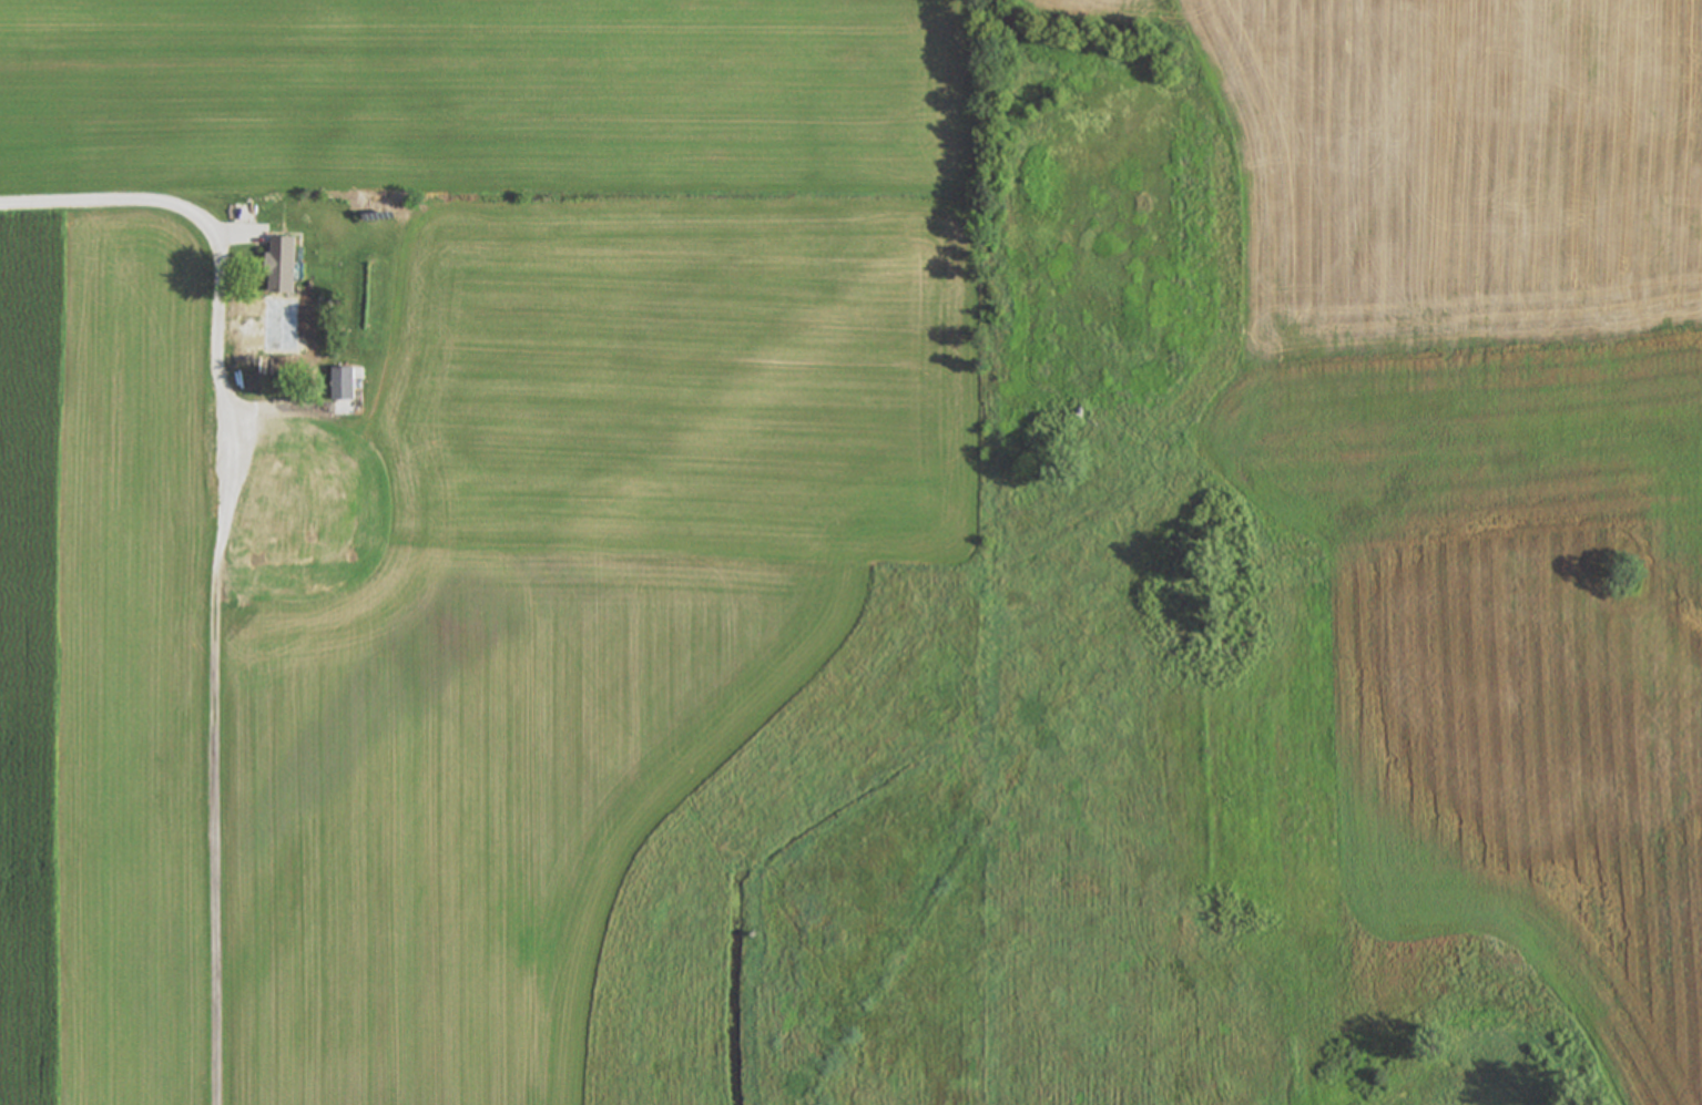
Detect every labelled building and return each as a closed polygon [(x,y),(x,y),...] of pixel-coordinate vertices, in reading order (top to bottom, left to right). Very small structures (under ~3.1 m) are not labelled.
[(300,238),(273,238),(273,295),(300,295),(300,238)] [(361,402),(361,369),(335,369),(335,402),(361,402)]
